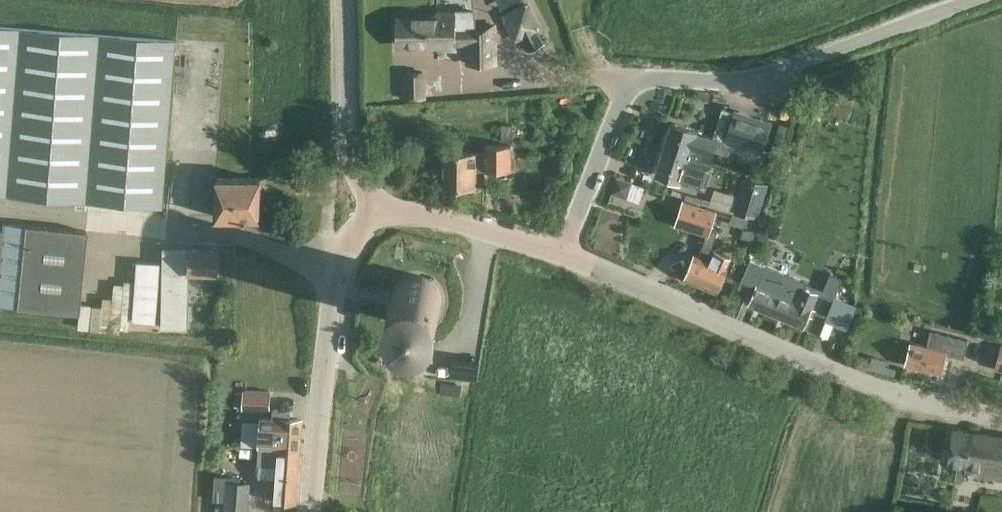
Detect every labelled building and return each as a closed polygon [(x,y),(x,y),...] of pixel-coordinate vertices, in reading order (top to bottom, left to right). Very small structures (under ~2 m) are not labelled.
[(528,0),(500,15),(515,43),(522,39),(529,52),(546,43),(539,30),(543,28),(528,0)] [(424,17),(397,18),(397,45),(436,44),(457,43),(469,43),(469,64),(495,63),(494,45),(494,27),(476,27),(456,28),(456,12),(437,12),(437,17),(424,17)] [(0,28),(0,196),(162,209),(175,42),(0,28)] [(424,71),(400,72),(401,98),(425,97),(424,71)] [(735,112),(726,140),(732,142),(753,149),(761,152),(764,141),(770,122),(760,119),(742,113),(735,111),(735,112)] [(501,123),(501,140),(512,140),(512,124),(501,123)] [(664,132),(660,146),(689,156),(709,162),(710,157),(712,150),(728,155),(730,149),(751,155),(753,149),(732,142),(726,140),(713,136),(713,137),(697,132),(697,131),(672,123),(668,134),(664,132)] [(445,152),(444,188),(476,188),(476,170),(511,170),(511,145),(486,145),(486,152),(445,152)] [(660,146),(655,160),(659,161),(656,172),(675,178),(682,181),(704,188),(712,163),(709,162),(689,156),(660,146)] [(800,164),(787,160),(783,174),(796,178),(800,164)] [(738,197),(734,210),(735,210),(758,218),(768,184),(745,177),(738,197)] [(216,216),(240,217),(260,217),(261,179),(217,178),(216,216)] [(643,187),(632,183),(617,178),(612,192),(627,197),(629,192),(640,195),(643,187)] [(698,256),(695,254),(684,278),(716,292),(726,268),(725,268),(730,257),(712,248),(718,231),(710,228),(715,211),(684,200),(676,224),(707,234),(704,241),(703,245),(698,256)] [(759,222),(734,214),(732,213),(732,214),(729,223),(744,228),(741,237),(753,241),(759,222)] [(77,313),(86,232),(2,224),(2,232),(0,232),(0,306),(77,313)] [(161,247),(159,328),(187,329),(187,301),(188,273),(194,274),(214,274),(215,251),(195,251),(188,251),(188,248),(161,247)] [(738,288),(753,295),(749,305),(803,328),(818,293),(833,299),(841,277),(829,272),(822,288),(806,281),(805,283),(749,259),(741,281),(738,288)] [(155,323),(159,263),(135,261),(131,321),(155,323)] [(389,303),(389,304),(390,308),(392,312),(394,316),(397,320),(400,322),(404,325),(409,326),(413,327),(417,327),(422,326),(426,325),(430,323),(433,320),(436,316),(439,313),(440,308),(441,304),(441,299),(441,295),(439,291),(437,287),(435,283),(431,280),(427,278),(423,276),(419,275),(414,275),(410,275),(406,277),(402,279),(398,281),(395,285),(392,288),(391,292),(390,292),(389,303)] [(118,330),(129,330),(132,282),(122,282),(122,285),(112,284),(111,299),(101,298),(100,307),(78,305),(77,330),(118,333),(118,330)] [(838,297),(829,319),(851,328),(860,306),(838,297)] [(910,344),(910,345),(906,364),(941,373),(945,353),(962,357),(966,339),(930,330),(927,343),(926,348),(910,344)] [(886,365),(884,373),(895,376),(897,369),(886,365)] [(272,392),(245,390),(244,409),(270,411),(272,392)] [(260,445),(260,447),(300,450),(302,420),(288,419),(289,411),(273,410),(272,419),(261,418),(261,421),(260,445)] [(950,448),(948,462),(958,464),(956,479),(965,481),(966,473),(1001,479),(1001,436),(953,428),(950,448)] [(260,447),(259,464),(278,466),(278,474),(278,478),(277,490),(276,502),(296,503),(298,476),(300,450),(260,447)] [(223,511),(248,511),(250,483),(240,483),(240,477),(214,475),(212,499),(224,500),(223,511)]
